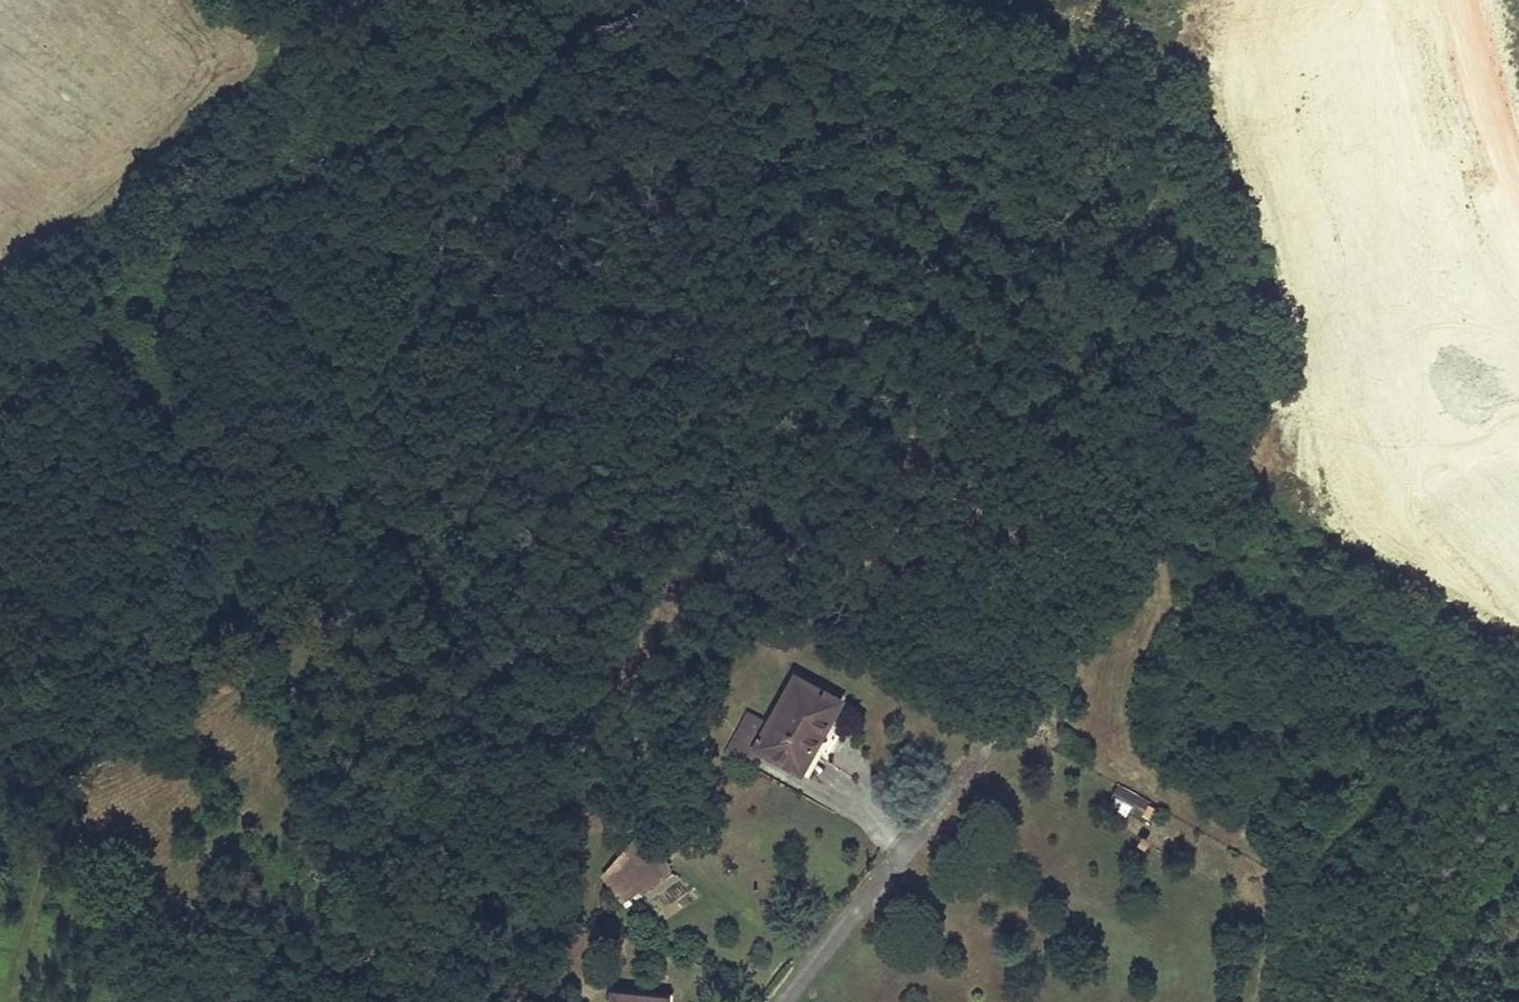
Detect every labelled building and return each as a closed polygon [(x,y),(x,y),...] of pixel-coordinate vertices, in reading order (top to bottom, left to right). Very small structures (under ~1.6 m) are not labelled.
[(779,760),(781,757),(783,755),(802,765),(818,737),(823,739),(843,702),(796,676),(771,723),(749,712),(726,754),(751,768),(761,750),(779,760)] [(1150,802),(1118,784),(1111,794),(1143,812),(1150,802)] [(656,847),(653,848),(651,849),(616,888),(623,902),(640,890),(670,872),(656,847)] [(670,872),(640,890),(647,902),(680,879),(670,872)] [(615,991),(613,1001),(669,1001),(669,998),(615,991)]
